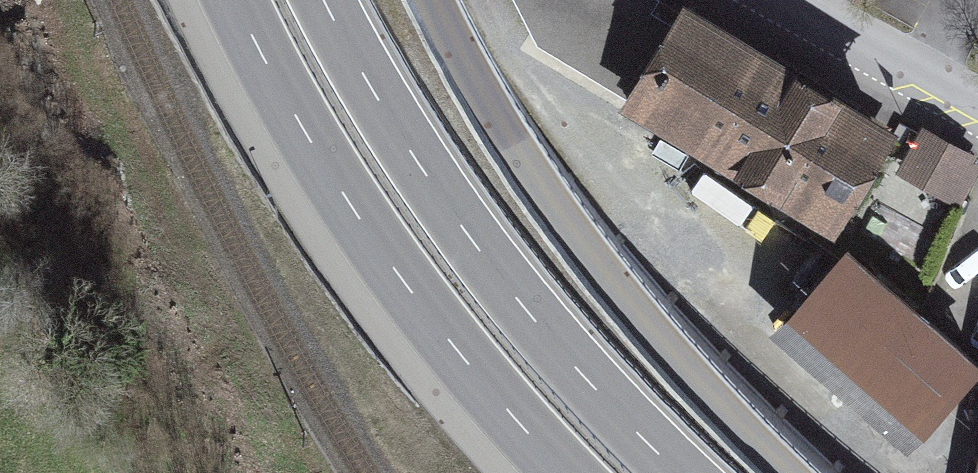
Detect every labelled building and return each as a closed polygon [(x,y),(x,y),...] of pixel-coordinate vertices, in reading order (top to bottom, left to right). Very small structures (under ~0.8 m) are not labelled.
[(649,127),(827,239),(878,159),(700,47),(649,127)] [(928,274),(977,170),(977,151),(922,124),(864,243),(928,274)] [(865,266),(787,349),(908,461),(977,386),(977,372),(865,266)]
